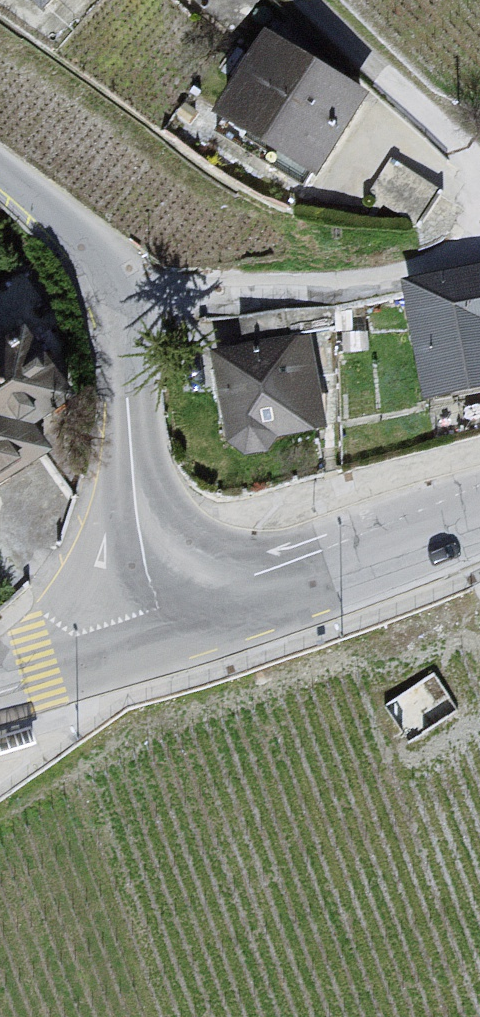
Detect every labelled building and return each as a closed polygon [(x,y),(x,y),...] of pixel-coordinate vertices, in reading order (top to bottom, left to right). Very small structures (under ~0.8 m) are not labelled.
[(64,17),(79,0),(41,0),(64,17)] [(378,100),(271,42),(228,125),(334,185),(378,100)] [(413,282),(440,407),(479,400),(479,271),(413,282)] [(308,337),(211,353),(240,458),(329,438),(308,337)] [(0,355),(0,505),(85,450),(17,344),(0,355)]
